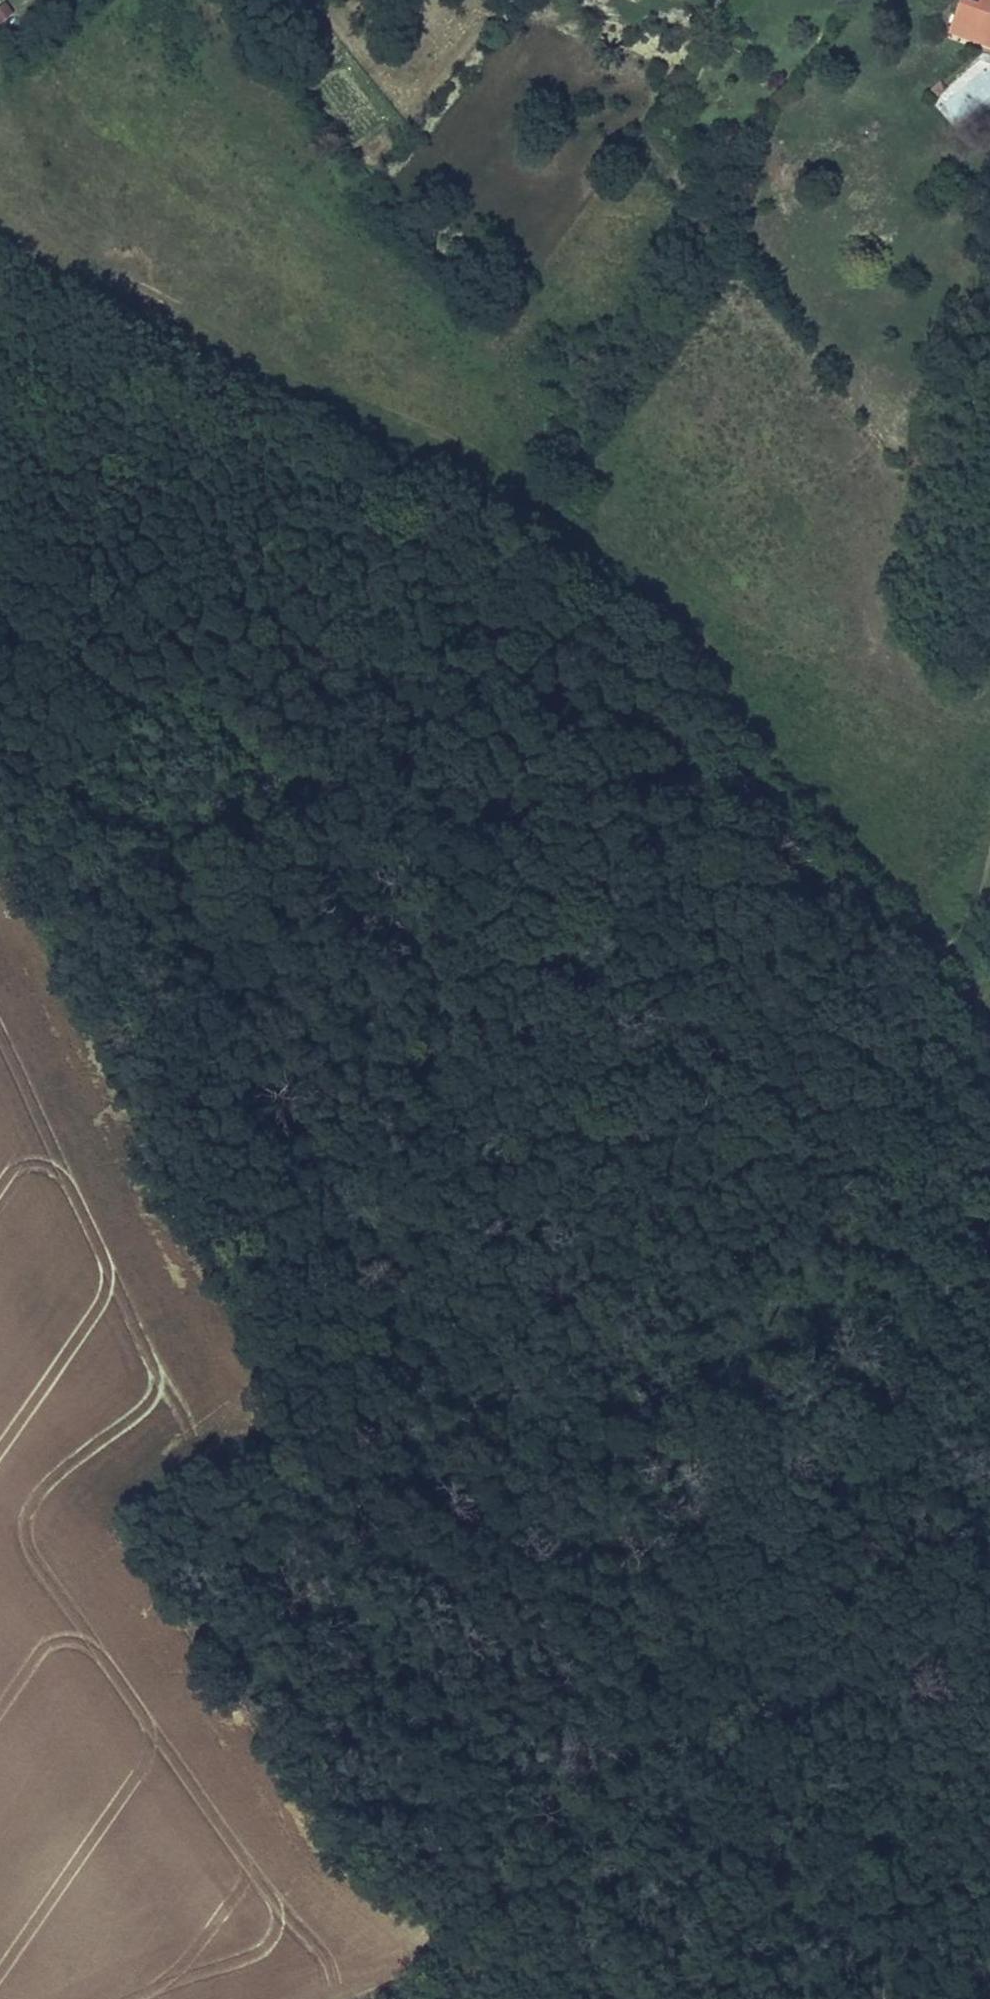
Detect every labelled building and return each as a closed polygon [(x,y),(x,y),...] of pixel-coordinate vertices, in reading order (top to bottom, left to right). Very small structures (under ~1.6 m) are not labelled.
[(989,47),(989,0),(953,0),(942,31),(989,47)] [(946,103),(953,118),(974,109),(966,93),(946,103)]
